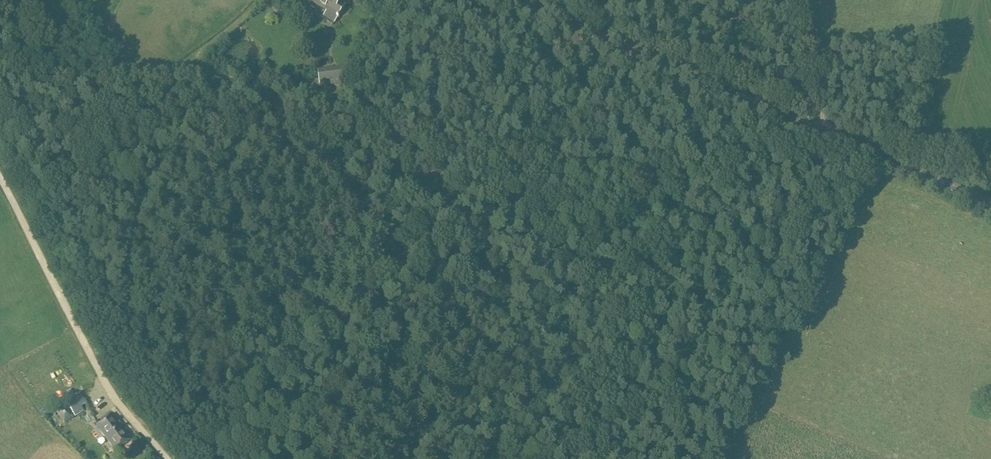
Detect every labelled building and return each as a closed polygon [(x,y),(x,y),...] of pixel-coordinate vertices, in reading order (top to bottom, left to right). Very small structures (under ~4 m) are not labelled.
[(311,1),(328,12),(325,16),(335,23),(346,5),(341,2),(342,0),(312,0),(311,1)] [(346,69),(319,72),(321,87),(347,84),(346,69)] [(87,404),(81,395),(67,403),(75,416),(84,411),(82,407),(87,404)] [(74,418),(67,407),(58,412),(65,423),(74,418)] [(133,439),(114,414),(97,427),(116,453),(133,439)]
